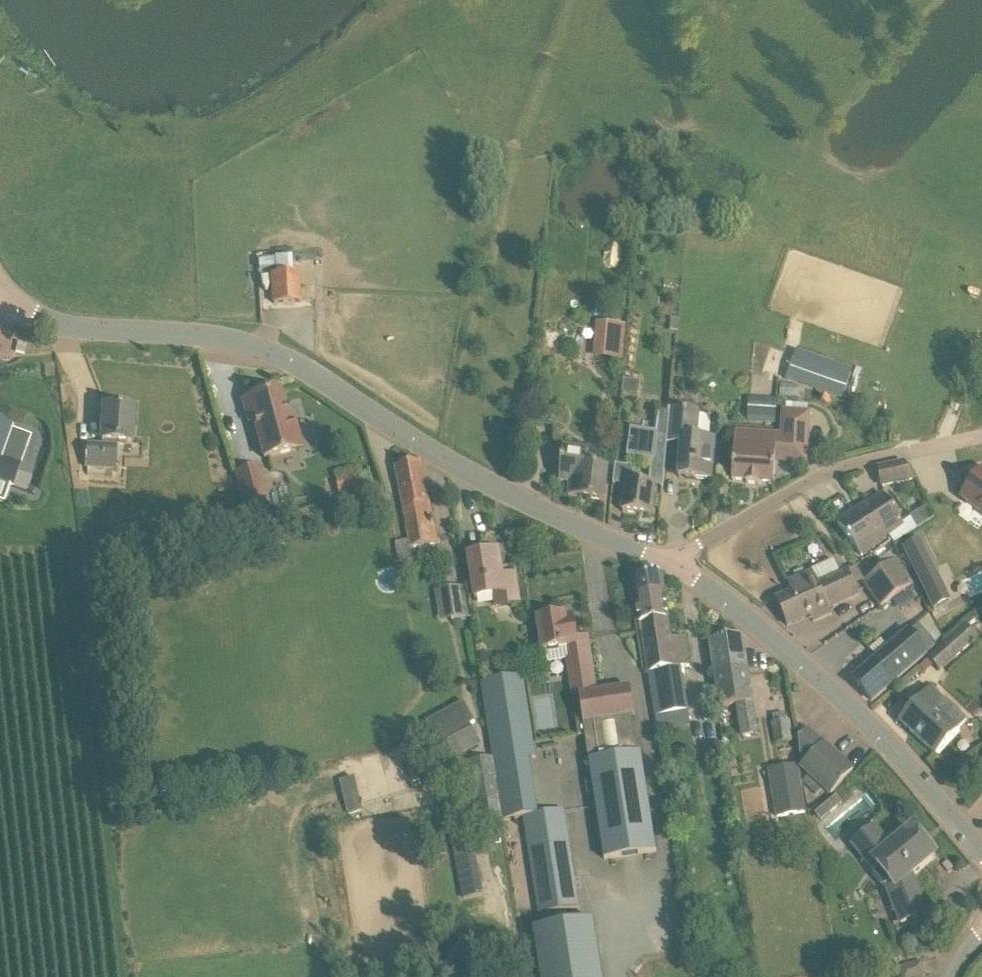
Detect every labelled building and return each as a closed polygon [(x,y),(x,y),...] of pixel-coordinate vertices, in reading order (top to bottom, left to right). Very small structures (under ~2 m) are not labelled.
[(295,301),(294,273),(273,274),(275,303),(295,301)] [(627,325),(605,323),(602,350),(624,353),(627,325)] [(852,371),(797,351),(787,379),(842,398),(852,371)] [(624,392),(639,395),(641,382),(625,380),(624,392)] [(295,419),(288,421),(280,391),(244,401),(250,422),(255,421),(265,458),(303,448),(295,419)] [(817,400),(830,405),(833,398),(820,393),(817,400)] [(778,400),(750,398),(748,422),(776,424),(778,400)] [(134,410),(105,408),(102,447),(89,446),(87,467),(115,469),(116,448),(116,443),(132,444),(134,410)] [(700,414),(672,411),(670,437),(669,436),(669,438),(668,443),(670,443),(671,443),(672,441),(684,442),(682,465),(681,465),(680,477),(712,480),(716,441),(697,439),(700,414)] [(810,415),(784,413),(783,437),(736,434),(733,480),(747,481),(747,483),(760,484),(760,482),(774,483),(776,456),(791,457),(792,447),(807,448),(810,415)] [(8,485),(12,487),(29,441),(9,433),(10,431),(0,427),(0,482),(8,485)] [(668,443),(669,438),(660,436),(660,434),(659,434),(658,436),(636,433),(637,430),(635,430),(631,459),(632,459),(633,457),(655,460),(651,483),(637,481),(639,468),(618,465),(615,486),(628,488),(624,512),(652,516),(656,487),(663,488),(662,489),(664,489),(670,443),(668,443)] [(588,466),(589,451),(565,448),(560,483),(571,484),(569,496),(606,500),(610,468),(588,466)] [(402,496),(404,509),(410,541),(398,543),(402,563),(414,561),(412,549),(440,544),(432,503),(423,463),(395,467),(402,496)] [(910,464),(880,471),(883,486),(914,480),(910,464)] [(361,469),(337,474),(340,496),(364,491),(361,469)] [(968,499),(981,510),(981,479),(968,499)] [(266,487),(240,493),(247,516),(272,510),(266,487)] [(886,495),(839,524),(863,556),(903,527),(886,495)] [(920,540),(905,548),(935,609),(951,601),(920,540)] [(517,575),(506,577),(500,550),(471,555),(476,596),(496,593),(498,607),(521,603),(517,575)] [(850,572),(841,576),(834,561),(813,570),(815,573),(789,584),(794,593),(778,600),(789,626),(818,613),(821,619),(833,614),(830,608),(860,595),(850,572)] [(899,561),(867,581),(882,606),(913,587),(899,561)] [(663,575),(634,579),(638,600),(665,596),(663,575)] [(461,588),(438,592),(443,623),(466,619),(461,588)] [(671,640),(669,626),(665,596),(638,600),(643,629),(656,715),(689,712),(682,668),(690,667),(685,638),(671,640)] [(937,625),(941,633),(968,619),(964,611),(937,625)] [(589,637),(578,639),(574,614),(537,619),(544,651),(571,647),(573,659),(568,660),(574,697),(598,693),(589,637)] [(928,654),(938,646),(920,625),(855,680),(873,701),(928,654)] [(977,639),(968,629),(930,660),(940,672),(977,639)] [(754,703),(743,636),(711,641),(722,708),(726,739),(729,752),(761,747),(758,734),(754,703)] [(493,652),(481,654),(483,665),(495,663),(493,652)] [(524,817),(540,913),(580,908),(565,811),(538,816),(530,758),(537,757),(524,676),(481,685),(492,757),(504,820),(524,817)] [(633,716),(636,716),(632,688),(598,693),(574,697),(580,737),(587,736),(606,859),(654,852),(633,716)] [(944,701),(931,688),(901,721),(938,756),(961,731),(937,708),(944,701)] [(471,725),(476,723),(465,702),(427,722),(438,742),(443,739),(453,758),(481,743),(471,725)] [(791,720),(773,723),(776,743),(794,740),(791,720)] [(854,771),(810,730),(802,739),(803,755),(810,761),(803,768),(833,795),(854,771)] [(705,742),(706,761),(723,760),(723,741),(705,742)] [(492,757),(470,762),(483,824),(504,820),(492,757)] [(798,765),(771,770),(773,785),(776,805),(778,817),(806,813),(798,765)] [(356,775),(340,779),(347,813),(363,810),(356,775)] [(837,796),(827,804),(833,812),(843,804),(837,796)] [(447,806),(450,824),(462,887),(464,898),(483,895),(469,820),(475,819),(472,801),(465,802),(447,806)] [(936,858),(930,850),(928,851),(918,839),(919,838),(913,830),(892,847),(876,828),(855,846),(867,859),(870,858),(879,864),(872,872),(885,888),(895,884),(902,902),(895,905),(902,924),(928,914),(914,876),(936,858)] [(594,920),(542,928),(534,930),(541,976),(603,976),(594,920)] [(926,976),(926,975),(923,963),(923,962),(921,962),(902,967),(901,968),(903,976),(921,976),(925,976),(926,976)]
